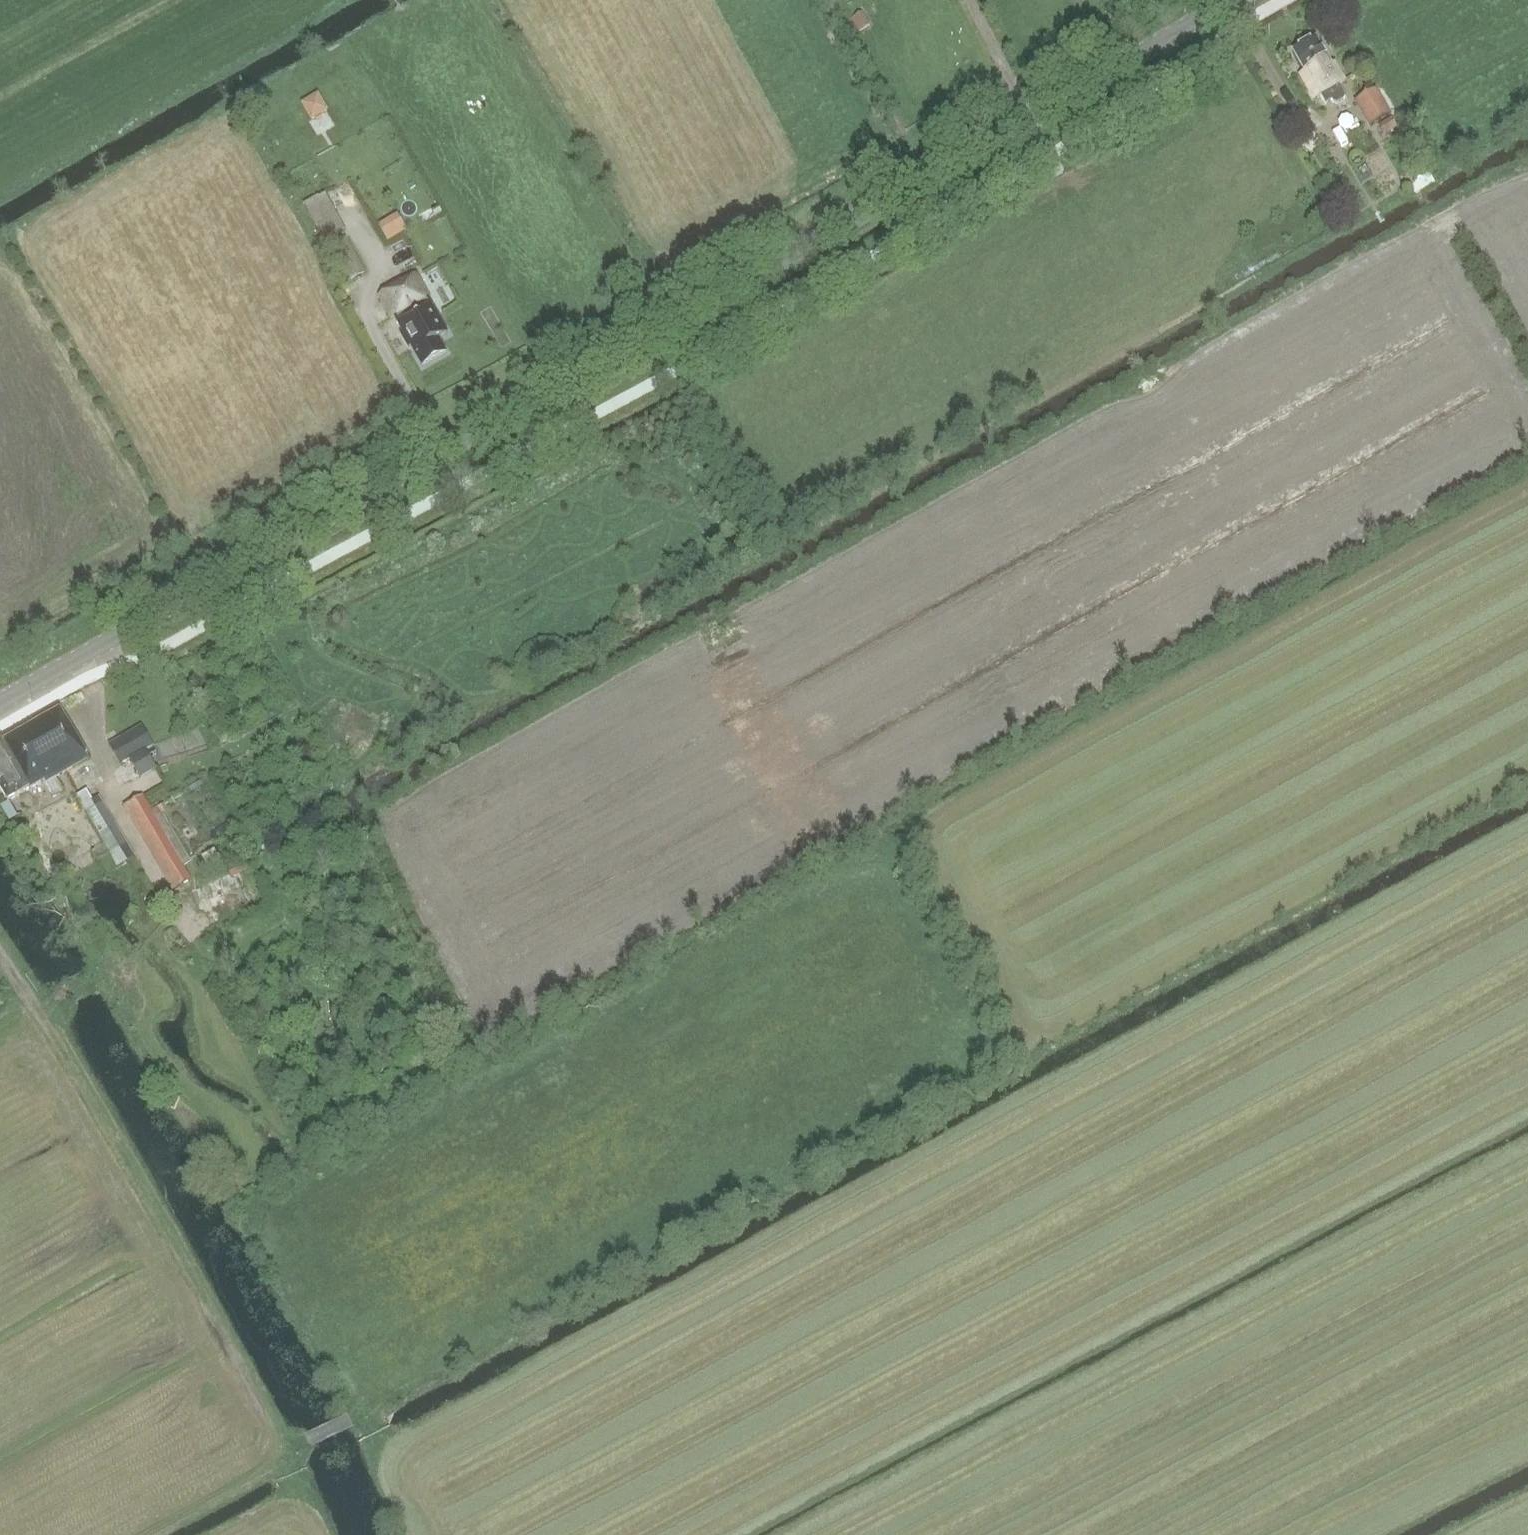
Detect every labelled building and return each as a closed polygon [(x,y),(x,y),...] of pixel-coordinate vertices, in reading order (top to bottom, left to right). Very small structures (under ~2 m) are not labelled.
[(863,12),(851,18),(859,32),(870,26),(863,12)] [(1314,98),(1320,94),(1326,104),(1332,101),(1333,102),(1337,104),(1345,100),(1345,95),(1339,84),(1345,81),(1335,63),(1332,66),(1317,40),(1294,53),(1305,72),(1300,75),(1314,98)] [(292,102),(302,122),(327,110),(317,90),(292,102)] [(1371,125),(1389,115),(1375,92),(1358,102),(1371,125)] [(1398,127),(1392,117),(1378,125),(1385,135),(1398,127)] [(346,240),(333,247),(352,282),(365,275),(346,240)] [(418,275),(381,295),(394,319),(396,318),(404,332),(401,333),(409,347),(411,346),(422,366),(447,353),(436,333),(446,328),(431,299),(418,275)] [(39,784),(45,781),(54,797),(64,791),(56,777),(89,759),(61,709),(0,744),(0,789),(7,802),(39,784)] [(109,742),(120,762),(153,745),(141,724),(109,742)] [(131,762),(140,779),(156,770),(147,753),(131,762)] [(209,779),(181,795),(210,844),(238,828),(209,779)] [(81,811),(83,809),(118,867),(135,856),(94,788),(74,800),(81,811)] [(152,790),(124,806),(173,891),(193,880),(149,804),(157,799),(152,790)] [(220,860),(215,851),(203,858),(208,867),(220,860)]
